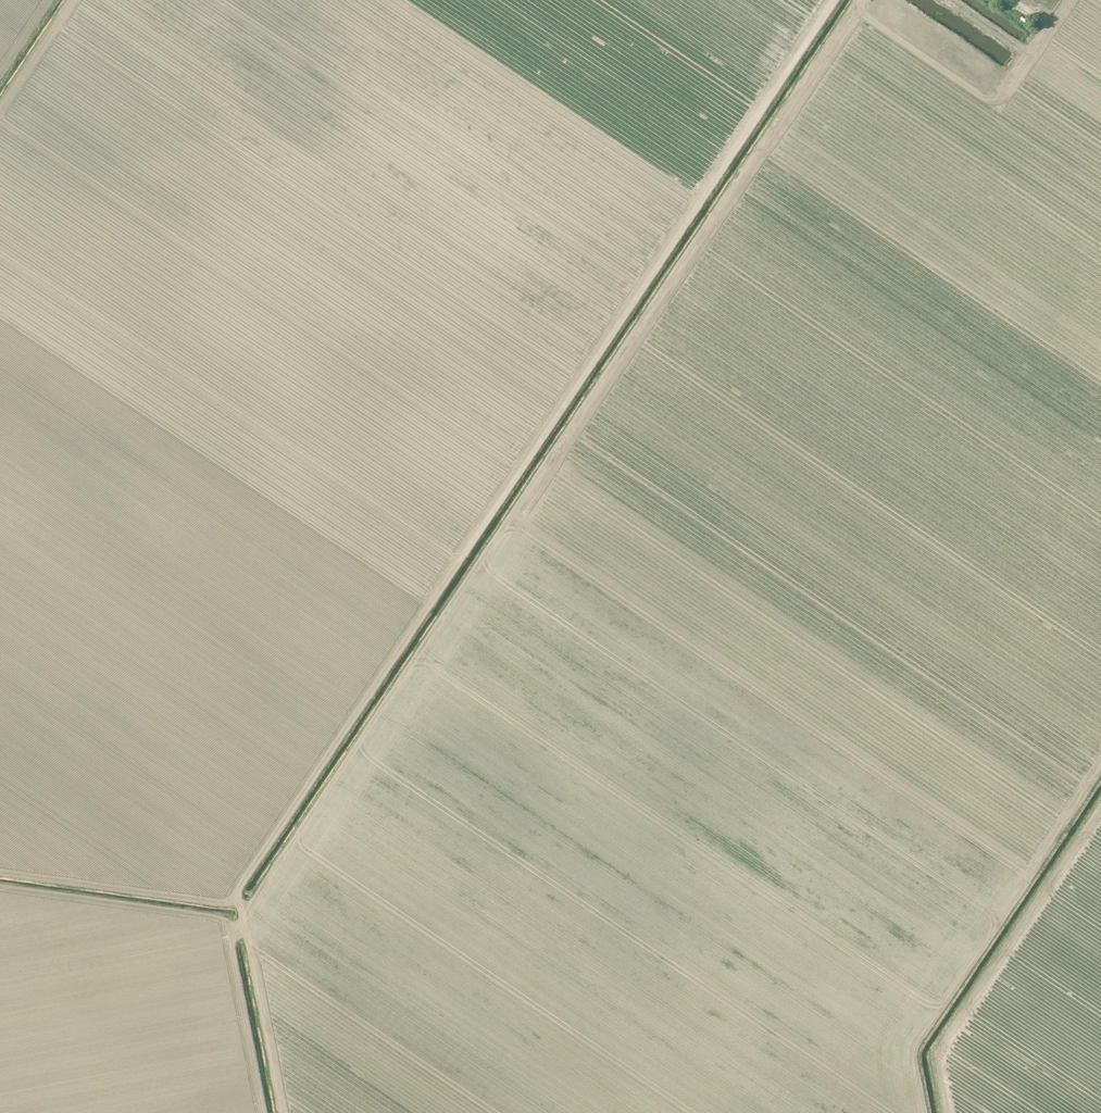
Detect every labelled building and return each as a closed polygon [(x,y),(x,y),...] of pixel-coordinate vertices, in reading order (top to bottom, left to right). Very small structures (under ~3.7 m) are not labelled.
[(1034,12),(1043,15),(1046,9),(1037,5),(1034,12)]
